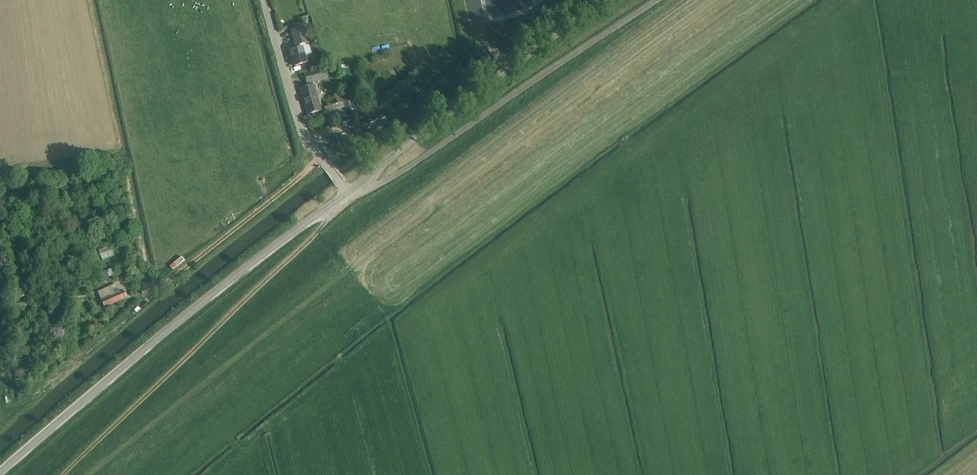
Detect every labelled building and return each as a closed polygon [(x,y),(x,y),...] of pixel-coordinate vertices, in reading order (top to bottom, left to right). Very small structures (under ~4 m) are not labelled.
[(305,27),(301,28),(291,31),(296,49),(290,51),(295,66),(301,64),(307,63),(305,55),(312,53),(305,27)] [(304,73),(307,84),(329,78),(325,66),(304,73)] [(314,84),(300,89),(308,114),(322,110),(314,84)] [(332,104),(336,120),(353,115),(346,92),(341,93),(344,101),(332,104)] [(367,103),(360,105),(362,113),(369,111),(367,103)] [(102,258),(114,255),(111,244),(99,248),(102,258)] [(98,292),(105,307),(122,299),(116,284),(98,292)] [(12,288),(14,299),(23,297),(22,286),(12,288)] [(12,304),(14,317),(27,315),(25,303),(12,304)]
